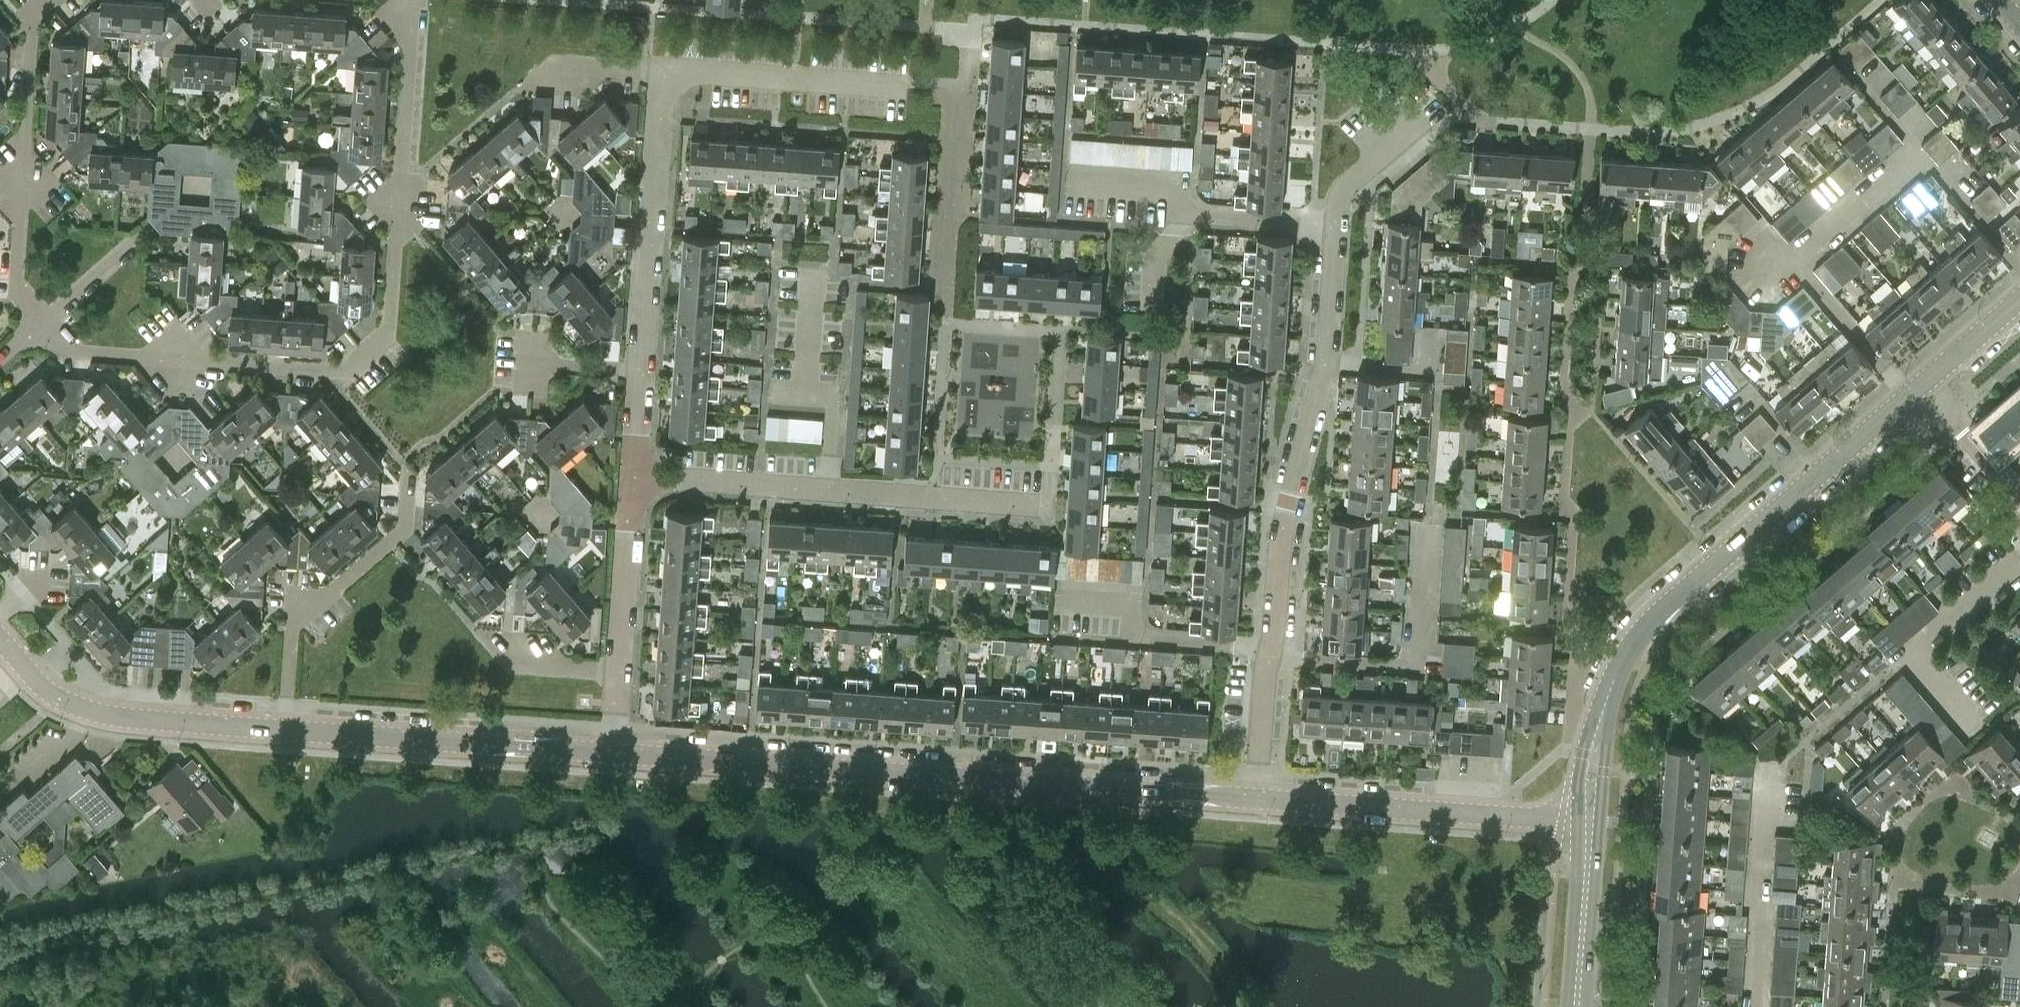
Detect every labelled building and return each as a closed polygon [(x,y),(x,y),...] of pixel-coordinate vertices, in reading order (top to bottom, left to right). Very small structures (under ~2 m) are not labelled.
[(132,0),(101,0),(100,6),(91,5),(77,17),(102,47),(104,28),(130,30),(132,0)] [(162,1),(147,0),(132,0),(130,30),(155,32),(154,52),(184,25),(172,11),(162,11),(162,1)] [(1931,0),(1893,0),(1891,1),(1902,13),(1891,22),(1898,30),(1931,0)] [(1949,18),(1933,0),(1931,0),(1898,30),(1904,38),(1915,28),(1925,40),(1949,18)] [(281,41),(283,10),(252,8),(251,18),(243,17),(228,29),(254,59),(255,40),(281,41)] [(312,44),(314,12),(283,10),(281,41),(279,61),(289,61),(291,42),(312,44)] [(344,25),(345,15),(314,12),(312,44),(338,46),(336,64),(366,39),(354,25),(344,25)] [(83,46),(102,47),(77,17),(63,30),(62,39),(53,39),(50,69),(81,71),(83,46)] [(1931,68),(1966,37),(1949,18),(1925,40),(1934,50),(1924,60),(1931,68)] [(8,35),(0,25),(0,66),(6,67),(7,48),(1,41),(8,35)] [(195,49),(195,39),(184,25),(154,52),(173,53),(171,79),(202,81),(205,50),(195,49)] [(234,58),(254,59),(228,29),(215,41),(214,51),(205,50),(202,81),(232,84),(234,58)] [(1058,30),(1057,42),(1060,42),(1061,42),(1067,43),(1068,30),(1058,30)] [(1865,59),(1875,50),(1858,30),(1848,39),(1865,59)] [(1958,77),(1982,56),(1966,37),(1931,68),(1938,76),(1948,67),(1958,77)] [(1026,40),(1023,40),(993,38),(991,63),(1024,65),(1026,40)] [(377,62),(377,53),(366,39),(336,64),(336,65),(355,66),(353,91),(384,94),(387,63),(377,62)] [(1856,66),(1865,59),(1848,39),(1839,47),(1856,66)] [(1067,43),(1061,42),(1060,42),(1059,59),(1069,60),(1070,43),(1067,43)] [(1099,79),(1102,44),(1076,42),(1073,89),(1085,90),(1086,78),(1099,79)] [(1209,53),(1218,53),(1219,43),(1210,42),(1209,53)] [(1123,92),(1127,46),(1102,44),(1099,79),(1113,80),(1112,91),(1123,92)] [(1148,83),(1151,47),(1127,46),(1123,92),(1134,93),(1135,82),(1148,83)] [(1172,96),(1175,49),(1151,47),(1148,83),(1161,83),(1161,95),(1172,96)] [(1197,86),(1199,51),(1175,49),(1172,96),(1183,96),(1183,85),(1197,86)] [(1220,65),(1221,54),(1218,53),(1209,53),(1208,53),(1207,65),(1220,65)] [(1291,58),(1268,57),(1245,55),(1244,66),(1256,67),(1255,80),(1290,83),(1291,58)] [(1964,106),(1999,75),(1982,56),(1958,77),(1968,89),(1957,98),(1964,106)] [(1841,92),(1853,81),(1832,57),(1813,74),(1842,109),(1850,102),(1841,92)] [(1022,90),(1024,65),(991,63),(990,88),(1022,90)] [(1067,84),(1068,68),(1058,67),(1057,83),(1067,84)] [(100,73),(81,71),(50,69),(48,99),(79,103),(81,81),(100,82),(100,73)] [(1899,78),(1908,88),(1917,80),(1908,70),(1899,78)] [(1835,115),(1842,109),(1813,74),(1794,91),(1815,115),(1826,105),(1835,115)] [(1991,116),(2016,95),(1999,75),(1964,106),(1971,114),(1981,105),(1991,116)] [(1906,106),(1916,97),(1899,78),(1889,87),(1906,106)] [(1288,108),(1290,83),(1255,80),(1254,94),(1242,93),(1241,104),(1288,108)] [(1897,114),(1906,106),(1889,87),(1880,94),(1897,114)] [(1020,115),(1022,90),(990,88),(988,113),(1020,115)] [(382,124),(384,94),(353,91),(351,113),(333,112),(332,121),(340,121),(382,124)] [(1065,108),(1066,92),(1057,91),(1055,108),(1065,108)] [(1218,103),(1218,92),(1205,91),(1204,103),(1218,103)] [(1803,125),(1815,115),(1794,91),(1775,107),(1804,142),(1812,135),(1803,125)] [(618,98),(610,105),(604,97),(581,117),(601,141),(621,124),(628,132),(634,133),(637,100),(618,98)] [(77,129),(79,103),(48,99),(46,130),(56,131),(56,141),(69,156),(96,132),(96,130),(77,129)] [(1217,115),(1218,103),(1204,103),(1203,114),(1217,115)] [(1286,132),(1288,108),(1241,104),(1240,115),(1252,116),(1251,129),(1286,132)] [(2019,139),(2019,105),(1998,124),(2008,136),(1997,145),(2004,153),(2019,139)] [(1796,149),(1804,142),(1775,107),(1756,124),(1777,148),(1787,138),(1796,149)] [(292,108),(291,118),(305,119),(306,109),(292,108)] [(253,109),(239,121),(250,133),(264,122),(253,109)] [(530,114),(523,120),(516,112),(493,132),(514,156),(533,139),(546,154),(549,115),(530,114)] [(1019,140),(1020,115),(988,113),(986,138),(1019,140)] [(1082,128),(1083,115),(1071,114),(1071,127),(1082,128)] [(573,124),(567,116),(549,115),(546,154),(560,141),(578,161),(601,141),(581,117),(573,124)] [(1063,133),(1065,118),(1055,117),(1053,132),(1063,133)] [(1120,131),(1121,118),(1109,117),(1109,130),(1120,131)] [(1131,131),(1132,118),(1121,118),(1120,131),(1131,131)] [(1204,118),(1203,128),(1216,129),(1216,119),(1204,118)] [(1168,134),(1168,121),(1158,120),(1157,133),(1168,134)] [(1883,156),(1903,138),(1887,120),(1867,138),(1883,156)] [(380,155),(382,124),(340,121),(338,147),(330,147),(356,175),(369,164),(370,154),(380,155)] [(1178,135),(1179,122),(1168,121),(1168,134),(1178,135)] [(1776,148),(1777,148),(1756,124),(1736,141),(1766,175),(1774,168),(1785,159),(1776,148)] [(286,147),(268,126),(257,135),(267,147),(284,148),(286,147)] [(1930,153),(1950,136),(1941,126),(1922,143),(1930,153)] [(1284,157),(1286,132),(1251,129),(1250,143),(1238,142),(1237,153),(1284,157)] [(102,136),(96,135),(96,132),(69,156),(79,169),(89,169),(88,179),(120,181),(122,151),(121,151),(122,143),(107,142),(102,136)] [(526,171),(514,156),(493,132),(471,152),(491,175),(507,162),(520,176),(526,171)] [(713,171),(716,138),(690,136),(687,182),(699,182),(700,170),(713,171)] [(1938,162),(1958,145),(1950,136),(1930,153),(1938,162)] [(736,185),(740,139),(716,138),(713,171),(726,172),(725,184),(736,185)] [(1017,166),(1019,140),(986,138),(984,164),(1017,166)] [(1081,161),(1083,139),(1073,138),(1071,160),(1081,161)] [(1864,172),(1883,156),(1867,138),(1849,154),(1864,172)] [(190,167),(192,140),(168,139),(161,145),(179,166),(190,167)] [(762,175),(764,141),(740,139),(736,185),(748,186),(749,174),(762,175)] [(1092,162),(1094,139),(1083,139),(1081,161),(1092,162)] [(1103,162),(1105,140),(1094,139),(1092,162),(1103,162)] [(2004,153),(2011,160),(2019,152),(2019,139),(2004,153)] [(202,168),(204,141),(192,140),(190,167),(202,168)] [(1114,163),(1116,141),(1105,140),(1103,162),(1114,163)] [(1213,152),(1214,141),(1201,140),(1201,151),(1213,152)] [(234,150),(229,143),(204,141),(202,168),(212,168),(234,150)] [(786,189),(789,143),(764,141),(762,175),(775,176),(775,188),(786,189)] [(1061,158),(1062,142),(1053,141),(1052,157),(1061,158)] [(1126,164),(1128,141),(1116,141),(1114,163),(1126,164)] [(1137,164),(1139,142),(1128,141),(1126,164),(1137,164)] [(1758,182),(1766,175),(1736,141),(1718,157),(1738,181),(1749,171),(1758,182)] [(1149,165),(1150,143),(1139,142),(1137,164),(1149,165)] [(811,179),(813,145),(789,143),(786,189),(797,189),(797,178),(811,179)] [(1160,166),(1161,144),(1150,143),(1149,165),(1160,166)] [(1171,167),(1172,144),(1161,144),(1160,166),(1171,167)] [(1181,167),(1183,145),(1172,144),(1171,167),(1181,167)] [(834,192),(838,146),(813,145),(811,179),(824,179),(823,192),(834,192)] [(1191,167),(1193,145),(1183,145),(1181,167),(1191,167)] [(342,187),(356,175),(330,147),(329,165),(302,163),(300,194),(332,197),(332,186),(342,187)] [(1470,179),(1472,149),(1439,147),(1430,155),(1451,178),(1470,179)] [(1495,194),(1498,149),(1472,147),(1472,149),(1470,179),(1485,180),(1484,193),(1495,194)] [(174,193),(175,168),(158,148),(153,153),(122,151),(120,181),(149,183),(147,213),(148,215),(174,193)] [(1521,182),(1523,150),(1498,149),(1495,194),(1505,195),(1505,190),(1520,191),(1521,182)] [(1545,198),(1548,152),(1523,150),(1521,182),(1535,183),(1535,197),(1545,198)] [(926,178),(927,153),(893,151),(892,164),(880,164),(879,175),(926,178)] [(1213,164),(1213,152),(1201,151),(1200,163),(1213,164)] [(471,193),(491,175),(471,152),(447,173),(453,180),(446,187),(444,205),(484,208),(471,193)] [(1572,186),(1574,153),(1548,152),(1545,198),(1555,198),(1556,185),(1572,186)] [(240,184),(242,159),(237,153),(215,171),(215,182),(240,184)] [(1282,181),(1284,157),(1237,153),(1237,164),(1249,165),(1248,179),(1282,181)] [(1845,189),(1864,172),(1849,154),(1829,171),(1845,189)] [(1442,186),(1451,178),(1430,155),(1421,162),(1442,186)] [(1623,203),(1626,158),(1601,156),(1598,188),(1613,189),(1612,202),(1623,203)] [(1649,191),(1652,159),(1626,158),(1623,203),(1634,204),(1635,190),(1649,191)] [(1673,207),(1677,161),(1652,159),(1649,191),(1664,192),(1663,206),(1673,207)] [(858,173),(858,162),(846,161),(845,172),(858,173)] [(1708,164),(1702,163),(1677,161),(1673,207),(1683,208),(1684,194),(1705,195),(1723,180),(1708,164)] [(1432,194),(1442,186),(1421,162),(1412,170),(1432,194)] [(1015,190),(1017,166),(984,164),(982,187),(1015,190)] [(598,184),(582,166),(573,165),(571,192),(579,201),(598,184)] [(1060,182),(1061,167),(1051,166),(1050,182),(1060,182)] [(1423,202),(1432,194),(1412,170),(1402,179),(1423,202)] [(1826,205),(1845,189),(1829,171),(1811,187),(1826,205)] [(857,184),(858,173),(845,172),(844,183),(857,184)] [(1928,189),(1938,180),(1931,173),(1922,181),(1919,178),(1909,186),(1928,208),(1938,200),(1928,189)] [(924,203),(926,178),(879,175),(879,186),(891,187),(890,201),(924,203)] [(1210,189),(1211,176),(1199,176),(1198,188),(1210,189)] [(1280,206),(1282,181),(1248,179),(1247,192),(1235,191),(1234,203),(1280,206)] [(1421,223),(1423,202),(1402,179),(1393,187),(1391,221),(1421,223)] [(239,195),(240,184),(215,182),(214,194),(239,195)] [(1996,210),(2006,201),(1990,182),(1979,190),(1996,210)] [(613,211),(614,201),(604,191),(598,184),(579,201),(586,209),(613,211)] [(1919,216),(1928,208),(1909,186),(1900,194),(1902,197),(1895,203),(1906,215),(1913,209),(1919,216)] [(1013,214),(1015,190),(982,187),(981,212),(1013,214)] [(1807,222),(1826,205),(1811,187),(1791,204),(1807,222)] [(1987,218),(1996,210),(1979,190),(1970,199),(1987,218)] [(630,193),(604,191),(614,201),(613,211),(629,212),(630,193)] [(1058,207),(1059,191),(1049,191),(1048,207),(1058,207)] [(238,219),(239,195),(214,194),(213,205),(231,226),(238,219)] [(331,206),(332,197),(300,194),(298,225),(324,227),(323,247),(353,221),(341,207),(331,206)] [(1738,235),(1759,218),(1742,199),(1722,216),(1738,235)] [(922,227),(924,203),(890,201),(889,214),(877,213),(876,224),(922,227)] [(1788,238),(1807,222),(1791,204),(1772,220),(1788,238)] [(470,221),(484,208),(444,205),(443,224),(450,231),(442,237),(463,261),(487,241),(470,221)] [(227,229),(209,208),(184,206),(159,228),(162,230),(190,232),(188,262),(188,263),(220,266),(222,233),(227,229)] [(854,222),(855,211),(842,210),(841,221),(854,222)] [(1890,241),(1900,232),(1881,210),(1871,219),(1890,241)] [(2014,210),(2004,219),(2019,237),(2019,217),(2014,210)] [(695,227),(696,214),(685,213),(684,226),(695,227)] [(733,229),(734,216),(723,216),(722,229),(733,229)] [(743,230),(744,217),(734,216),(733,229),(743,230)] [(1728,245),(1738,235),(1722,216),(1704,232),(1703,243),(1728,245)] [(782,233),(782,220),(771,219),(770,232),(782,233)] [(1881,249),(1890,241),(1871,219),(1862,227),(1881,249)] [(2019,240),(2019,237),(2004,219),(1995,227),(2012,247),(2019,240)] [(793,234),(794,221),(782,220),(782,233),(793,234)] [(995,231),(996,221),(979,220),(979,230),(995,231)] [(363,244),(364,234),(353,221),(323,247),(342,248),(340,273),(371,275),(373,245),(363,244)] [(853,233),(854,222),(841,221),(841,232),(853,233)] [(1421,223),(1391,221),(1388,221),(1387,245),(1432,248),(1433,238),(1419,237),(1421,223)] [(611,233),(612,224),(585,222),(577,229),(594,248),(611,233)] [(1020,233),(1021,223),(1005,222),(1004,232),(1020,233)] [(831,236),(832,223),(820,223),(819,236),(831,236)] [(920,252),(922,227),(876,224),(875,235),(887,236),(886,249),(920,252)] [(1045,234),(1046,225),(1027,224),(1026,233),(1045,234)] [(1071,236),(1071,227),(1052,225),(1051,235),(1071,236)] [(1104,229),(1095,229),(1081,227),(1080,237),(1104,239),(1104,229)] [(1982,269),(2001,252),(1979,228),(1968,237),(1959,228),(1952,234),(1982,269)] [(574,265),(594,248),(577,229),(568,236),(567,264),(574,265)] [(728,248),(729,237),(683,234),(681,258),(716,261),(717,247),(728,248)] [(1963,285),(1982,269),(1952,234),(1944,241),(1952,251),(1941,260),(1963,285)] [(1211,256),(1212,235),(1199,235),(1198,244),(1197,255),(1211,256)] [(1290,262),(1292,237),(1258,235),(1257,248),(1245,247),(1244,258),(1290,262)] [(770,252),(771,240),(758,239),(757,251),(770,252)] [(514,244),(500,256),(487,241),(463,261),(482,284),(507,263),(520,251),(514,244)] [(1503,255),(1504,242),(1491,241),(1490,254),(1503,255)] [(1541,257),(1542,244),(1529,243),(1529,256),(1541,257)] [(1727,257),(1728,245),(1703,243),(1702,256),(1727,257)] [(1852,274),(1862,265),(1843,243),(1833,251),(1852,274)] [(1553,258),(1554,245),(1542,244),(1541,257),(1553,258)] [(278,255),(270,245),(262,252),(270,261),(278,255)] [(1431,259),(1432,248),(1387,245),(1384,270),(1417,273),(1418,258),(1431,259)] [(919,276),(920,252),(886,249),(885,263),(873,262),(872,273),(919,276)] [(1619,262),(1620,250),(1607,249),(1606,261),(1619,262)] [(1631,263),(1632,251),(1620,250),(1619,262),(1631,263)] [(1470,264),(1470,252),(1458,251),(1457,263),(1470,264)] [(1843,282),(1852,274),(1833,251),(1823,260),(1843,282)] [(1657,265),(1657,252),(1644,252),(1644,264),(1657,265)] [(1210,267),(1211,256),(1197,255),(1196,266),(1210,267)] [(1726,270),(1727,257),(1702,256),(1702,268),(1726,270)] [(282,258),(271,267),(277,274),(288,265),(282,258)] [(715,274),(716,261),(681,258),(679,283),(725,287),(726,274),(715,274)] [(1288,287),(1290,262),(1244,258),(1243,269),(1255,270),(1254,284),(1288,287)] [(527,280),(511,259),(507,263),(482,284),(503,307),(506,304),(512,311),(516,308),(536,309),(538,271),(527,280)] [(850,271),(851,260),(839,259),(838,270),(850,271)] [(1941,260),(1930,270),(1921,260),(1913,267),(1944,302),(1963,285),(1941,260)] [(188,263),(188,262),(180,262),(178,293),(195,294),(195,303),(208,318),(236,293),(236,292),(218,291),(220,266),(188,263)] [(570,267),(563,273),(554,262),(541,274),(538,271),(536,309),(553,311),(561,304),(568,312),(591,291),(570,267)] [(1925,318),(1944,302),(1913,267),(1905,274),(1914,284),(1903,294),(1925,318)] [(999,302),(1001,270),(977,268),(974,300),(999,302)] [(1024,304),(1027,272),(1001,270),(999,302),(1024,304)] [(1416,288),(1417,273),(1384,270),(1383,295),(1429,299),(1429,289),(1416,288)] [(1501,292),(1548,294),(1550,274),(1510,270),(1510,282),(1502,282),(1501,292)] [(1049,306),(1052,274),(1027,272),(1024,304),(1049,306)] [(1668,276),(1654,274),(1622,272),(1620,298),(1666,301),(1668,276)] [(369,306),(371,275),(340,273),(338,299),(319,298),(344,328),(359,315),(359,305),(369,306)] [(1075,307),(1077,276),(1052,274),(1049,306),(1075,307)] [(1099,309),(1101,277),(1077,276),(1075,307),(1099,309)] [(767,289),(768,279),(755,278),(754,288),(767,289)] [(1733,289),(1725,280),(1701,278),(1700,288),(1715,305),(1733,289)] [(1487,291),(1488,279),(1478,279),(1477,291),(1487,291)] [(725,297),(725,287),(679,283),(677,307),(712,310),(713,296),(725,297)] [(1286,311),(1288,287),(1254,284),(1253,297),(1241,296),(1241,308),(1286,311)] [(1905,335),(1925,318),(1903,294),(1894,284),(1883,293),(1875,300),(1905,335)] [(1800,319),(1819,303),(1803,285),(1785,300),(1800,319)] [(766,300),(767,289),(754,288),(753,299),(766,300)] [(1467,302),(1467,290),(1455,289),(1454,301),(1467,302)] [(1723,315),(1741,299),(1733,289),(1715,305),(1723,315)] [(615,303),(607,310),(591,291),(568,312),(587,334),(595,328),(602,336),(619,337),(621,304),(615,303)] [(927,319),(929,294),(897,291),(895,317),(927,319)] [(1486,303),(1487,291),(1477,291),(1476,302),(1486,303)] [(261,313),(235,311),(236,293),(208,318),(220,332),(229,332),(228,342),(260,345),(261,313)] [(1207,305),(1208,294),(1195,293),(1194,304),(1207,305)] [(1547,317),(1549,296),(1509,293),(1508,314),(1547,317)] [(1428,310),(1429,299),(1383,295),(1380,322),(1387,322),(1413,324),(1414,309),(1428,310)] [(292,315),(293,296),(284,296),(282,314),(261,313),(260,345),(290,347),(292,315)] [(331,339),(344,328),(319,298),(318,316),(292,315),(290,347),(320,349),(321,339),(331,339)] [(865,316),(866,299),(857,298),(855,315),(865,316)] [(1664,326),(1666,301),(1620,298),(1618,323),(1650,325),(1664,326)] [(1748,332),(1750,308),(1741,299),(1723,315),(1737,331),(1748,332)] [(1790,328),(1800,319),(1785,300),(1774,310),(1790,328)] [(1886,352),(1905,335),(1875,300),(1867,307),(1875,317),(1864,327),(1886,352)] [(1466,314),(1467,302),(1454,301),(1453,313),(1466,314)] [(1206,316),(1207,305),(1194,304),(1193,315),(1206,316)] [(711,323),(712,310),(677,307),(675,332),(722,336),(723,324),(711,323)] [(1285,336),(1286,311),(1241,308),(1240,319),(1251,320),(1250,333),(1285,336)] [(1761,333),(1763,309),(1750,308),(1748,332),(1761,333)] [(1790,328),(1774,310),(1763,309),(1761,333),(1782,334),(1790,328)] [(1546,339),(1547,317),(1508,314),(1506,336),(1546,339)] [(925,344),(927,319),(895,317),(894,341),(925,344)] [(1412,336),(1413,324),(1387,322),(1386,334),(1412,336)] [(1485,323),(1475,322),(1474,322),(1473,333),(1484,334),(1485,323)] [(863,340),(864,324),(855,323),(854,339),(863,340)] [(1649,340),(1650,325),(1618,323),(1616,348),(1662,352),(1663,341),(1649,340)] [(764,339),(764,327),(751,326),(750,338),(764,339)] [(1467,339),(1468,328),(1446,327),(1445,337),(1467,339)] [(721,347),(722,336),(675,332),(674,357),(709,360),(710,346),(721,347)] [(1747,334),(1739,332),(1736,345),(1745,346),(1747,334)] [(1283,360),(1285,336),(1250,333),(1249,346),(1238,345),(1237,357),(1283,360)] [(1483,346),(1484,334),(1473,333),(1473,345),(1483,346)] [(1411,348),(1412,336),(1386,334),(1385,347),(1411,348)] [(1118,363),(1118,362),(1120,337),(1087,335),(1085,360),(1118,363)] [(1544,360),(1546,339),(1506,336),(1505,357),(1544,360)] [(1467,349),(1467,339),(1445,337),(1445,348),(1467,349)] [(763,350),(764,339),(750,338),(750,349),(763,350)] [(1158,356),(1159,340),(1150,339),(1149,356),(1158,356)] [(1850,339),(1839,349),(1830,339),(1823,345),(1853,380),(1871,364),(1850,339)] [(924,368),(925,344),(894,341),(892,366),(924,368)] [(1203,354),(1204,343),(1191,343),(1191,354),(1203,354)] [(1834,396),(1853,380),(1823,345),(1805,361),(1834,396)] [(1410,361),(1411,348),(1385,347),(1384,359),(1410,361)] [(861,365),(862,349),(853,348),(852,364),(861,365)] [(1466,361),(1467,349),(1445,348),(1444,359),(1466,361)] [(1662,362),(1662,352),(1616,348),(1614,374),(1646,376),(1661,377),(1662,362)] [(1740,386),(1750,378),(1730,355),(1720,364),(1740,386)] [(708,371),(709,360),(674,357),(672,381),(718,385),(719,372),(708,371)] [(1543,382),(1544,360),(1505,357),(1503,379),(1543,382)] [(1465,371),(1466,361),(1444,359),(1443,369),(1465,371)] [(1118,362),(1118,363),(1085,360),(1083,385),(1116,387),(1118,368),(1125,369),(1126,362),(1118,362)] [(1815,413),(1834,396),(1805,361),(1785,378),(1815,413)] [(743,363),(742,371),(761,372),(761,369),(762,365),(743,363)] [(1157,381),(1158,365),(1149,364),(1140,364),(1139,379),(1147,379),(1147,380),(1157,381)] [(1730,395),(1740,386),(1720,364),(1711,372),(1730,395)] [(1481,377),(1482,365),(1472,365),(1471,377),(1481,377)] [(922,393),(924,368),(892,366),(890,391),(922,393)] [(1464,382),(1465,371),(1443,369),(1442,380),(1464,382)] [(1261,397),(1262,372),(1227,370),(1226,383),(1215,382),(1214,393),(1261,397)] [(1720,403),(1730,395),(1711,372),(1701,381),(1720,403)] [(859,390),(860,373),(851,373),(850,389),(859,390)] [(54,374),(47,381),(41,374),(17,394),(38,418),(58,400),(70,414),(73,376),(54,374)] [(1394,399),(1396,376),(1356,374),(1355,397),(1394,399)] [(98,385),(92,377),(73,376),(70,414),(83,402),(100,422),(126,400),(106,378),(98,385)] [(760,388),(761,377),(748,376),(747,387),(760,388)] [(1480,387),(1481,377),(1471,377),(1470,387),(1480,387)] [(1795,430),(1815,413),(1785,378),(1777,385),(1785,395),(1773,405),(1795,430)] [(1541,404),(1543,382),(1503,379),(1502,402),(1541,404)] [(1178,392),(1179,381),(1166,380),(1165,391),(1178,392)] [(717,395),(718,385),(672,381),(670,407),(704,409),(706,394),(717,395)] [(1601,391),(1604,405),(1632,398),(1629,384),(1601,391)] [(1114,412),(1116,387),(1083,385),(1082,410),(1114,412)] [(759,399),(760,388),(747,387),(746,398),(759,399)] [(287,429),(288,390),(271,388),(262,396),(255,388),(232,408),(253,432),(273,415),(286,430),(287,429)] [(1155,406),(1156,389),(1147,389),(1146,405),(1155,406)] [(312,400),(304,392),(288,390),(287,429),(300,418),(317,437),(340,418),(319,394),(312,400)] [(1432,402),(1432,390),(1422,390),(1421,401),(1432,402)] [(920,418),(922,393),(890,391),(888,415),(920,418)] [(1177,403),(1178,392),(1165,391),(1164,401),(1177,403)] [(1259,421),(1261,397),(1214,393),(1213,405),(1225,405),(1224,419),(1259,421)] [(38,418),(17,394),(0,409),(0,420),(15,437),(27,452),(34,446),(22,431),(38,418)] [(2019,436),(2019,398),(2018,396),(1999,413),(2019,436)] [(857,414),(858,398),(850,397),(848,414),(857,414)] [(1393,420),(1394,399),(1355,397),(1353,418),(1393,420)] [(596,400),(589,405),(582,398),(559,418),(580,441),(599,425),(606,434),(613,434),(615,401),(596,400)] [(167,404),(145,423),(126,400),(100,422),(110,434),(100,443),(99,448),(106,455),(110,452),(148,455),(169,437),(171,405),(167,404)] [(1431,414),(1432,402),(1421,401),(1420,413),(1431,414)] [(191,406),(190,406),(187,405),(184,439),(202,459),(229,461),(229,452),(253,432),(232,408),(209,428),(191,406)] [(1670,408),(1660,417),(1650,405),(1625,427),(1642,446),(1677,416),(1670,408)] [(704,421),(704,409),(670,407),(668,431),(714,434),(715,422),(704,421)] [(1767,437),(1776,429),(1759,411),(1750,418),(1767,437)] [(509,414),(502,420),(495,413),(472,433),(493,457),(512,440),(524,454),(527,415),(509,414)] [(757,425),(758,414),(744,413),(743,424),(757,425)] [(2001,453),(2019,436),(1999,413),(1980,429),(2001,453)] [(778,436),(779,414),(767,414),(765,435),(778,436)] [(789,437),(790,415),(779,414),(778,436),(789,437)] [(1544,440),(1546,417),(1507,414),(1505,437),(1544,440)] [(551,424),(545,417),(527,415),(524,454),(538,442),(555,462),(580,441),(559,418),(551,424)] [(800,438),(801,416),(790,415),(789,437),(800,438)] [(918,442),(920,418),(888,415),(886,440),(918,442)] [(810,439),(811,417),(801,416),(800,438),(810,439)] [(1673,433),(1684,423),(1677,416),(1642,446),(1659,466),(1683,444),(1673,433)] [(820,439),(822,418),(811,417),(810,439),(820,439)] [(336,460),(359,440),(340,418),(317,437),(331,454),(316,467),(321,473),(336,460)] [(1391,442),(1393,420),(1353,418),(1352,440),(1391,442)] [(1757,446),(1767,437),(1750,418),(1740,427),(1757,446)] [(1257,446),(1259,421),(1224,419),(1223,432),(1211,431),(1210,442),(1257,446)] [(15,437),(0,420),(0,450),(15,437)] [(1477,435),(1478,422),(1468,422),(1467,434),(1477,435)] [(1103,450),(1105,425),(1073,423),(1071,448),(1103,450)] [(757,437),(757,425),(745,424),(744,436),(757,437)] [(865,437),(865,425),(857,424),(857,426),(848,426),(847,438),(856,439),(856,437),(865,437)] [(1152,453),(1153,428),(1143,428),(1141,453),(1152,453)] [(1174,440),(1175,429),(1162,428),(1161,440),(1174,440)] [(492,457),(493,457),(472,433),(449,453),(469,477),(479,468),(491,470),(497,477),(504,471),(492,457)] [(1429,445),(1429,434),(1418,433),(1418,444),(1429,445)] [(1476,446),(1477,435),(1467,434),(1466,445),(1476,446)] [(1683,444),(1659,466),(1675,484),(1710,454),(1703,446),(1694,435),(1683,444)] [(1543,461),(1544,440),(1505,437),(1504,459),(1543,461)] [(372,470),(380,464),(359,440),(336,460),(353,480),(338,493),(339,493),(378,495),(379,478),(372,470)] [(916,468),(918,442),(886,440),(884,466),(916,468)] [(1173,452),(1174,440),(1161,440),(1160,451),(1173,452)] [(1390,464),(1391,442),(1352,440),(1350,461),(1390,464)] [(286,443),(285,465),(298,454),(288,442),(286,443)] [(1256,470),(1257,446),(1210,442),(1210,454),(1221,454),(1220,468),(1256,470)] [(1428,457),(1429,445),(1418,444),(1417,456),(1428,457)] [(854,464),(855,447),(846,447),(845,463),(854,464)] [(1101,475),(1103,450),(1071,448),(1070,472),(1101,475)] [(450,494),(469,477),(449,453),(425,473),(431,481),(424,487),(422,505),(462,508),(450,494)] [(1150,478),(1152,453),(1141,453),(1140,477),(1150,478)] [(1710,454),(1675,484),(1691,503),(1703,493),(1710,502),(1733,483),(1735,482),(1717,462),(1710,454)] [(156,469),(148,459),(121,457),(120,466),(136,485),(156,469)] [(1541,483),(1543,461),(1504,459),(1502,480),(1541,483)] [(54,461),(51,466),(52,471),(61,471),(61,461),(54,461)] [(1388,486),(1390,464),(1350,461),(1349,483),(1388,486)] [(227,473),(228,464),(202,463),(193,471),(209,489),(227,473)] [(1474,478),(1475,465),(1465,464),(1464,477),(1474,478)] [(576,484),(561,466),(551,465),(550,492),(557,501),(576,484)] [(1949,513),(1966,498),(1938,466),(1921,481),(1949,513)] [(1254,495),(1256,470),(1220,468),(1219,481),(1208,480),(1207,492),(1254,495)] [(143,494),(163,477),(156,469),(136,485),(143,494)] [(200,497),(209,489),(193,471),(184,478),(200,497)] [(279,471),(263,485),(278,486),(279,471)] [(1099,501),(1101,475),(1070,472),(1068,498),(1099,501)] [(169,514),(170,486),(163,477),(143,494),(160,513),(169,514)] [(1148,505),(1150,478),(1140,477),(1138,504),(1148,505)] [(1171,478),(1158,477),(1157,477),(1156,489),(1170,490),(1171,478)] [(1425,488),(1426,477),(1415,477),(1415,488),(1425,488)] [(1474,478),(1464,477),(1463,489),(1473,489),(1474,478)] [(180,514),(200,497),(184,478),(175,486),(173,514),(180,514)] [(1539,506),(1541,483),(1502,480),(1500,503),(1539,506)] [(1931,528),(1949,513),(1921,481),(1903,496),(1931,528)] [(1387,508),(1388,486),(1349,483),(1347,505),(1387,508)] [(591,511),(592,502),(576,484),(557,501),(564,510),(591,511)] [(1425,500),(1425,488),(1415,488),(1414,500),(1425,500)] [(11,501),(0,489),(0,510),(11,501)] [(376,513),(378,495),(339,493),(351,507),(332,523),(352,546),(375,526),(369,519),(376,513)] [(1914,544),(1931,528),(1903,496),(1886,511),(1914,544)] [(1098,526),(1099,501),(1068,498),(1066,523),(1098,526)] [(27,520),(11,501),(0,510),(0,536),(7,545),(14,538),(21,546),(39,547),(41,508),(27,520)] [(1167,517),(1168,503),(1157,503),(1156,516),(1155,516),(1154,528),(1167,529),(1168,517),(1167,517)] [(1146,530),(1148,505),(1138,504),(1136,529),(1146,530)] [(448,520),(462,508),(422,505),(421,523),(427,531),(421,536),(441,561),(465,541),(448,520)] [(71,549),(94,530),(74,506),(54,523),(41,508),(39,547),(59,549),(66,543),(71,549)] [(1243,533),(1245,508),(1210,506),(1209,520),(1197,519),(1196,530),(1243,533)] [(712,524),(713,513),(666,510),(664,534),(699,537),(700,523),(712,524)] [(1895,559),(1914,544),(1886,511),(1867,527),(1872,532),(1895,559)] [(760,541),(762,517),(748,516),(746,540),(760,541)] [(792,552),(794,517),(769,516),(766,562),(778,562),(779,551),(792,552)] [(815,565),(818,519),(794,517),(792,552),(805,553),(804,564),(815,565)] [(1369,542),(1371,520),(1332,517),(1330,539),(1369,542)] [(300,526),(285,539),(268,518),(244,539),(265,562),(271,557),(277,563),(297,564),(300,526)] [(841,555),(843,521),(818,519),(815,565),(826,566),(827,555),(841,555)] [(865,568),(868,522),(843,521),(841,555),(854,556),(854,568),(865,568)] [(890,559),(892,524),(868,522),(865,568),(876,569),(877,558),(890,559)] [(328,567),(352,546),(332,523),(312,540),(300,526),(297,564),(315,566),(322,559),(328,567)] [(590,533),(590,524),(562,523),(555,529),(572,549),(590,533)] [(1096,550),(1098,526),(1066,523),(1064,547),(1096,550)] [(1551,548),(1553,526),(1513,523),(1511,546),(1551,548)] [(167,547),(169,525),(144,546),(167,547)] [(605,538),(606,526),(597,525),(597,534),(601,537),(605,538)] [(1465,537),(1466,527),(1445,525),(1444,535),(1465,537)] [(1981,543),(1994,531),(1989,525),(1976,537),(1981,543)] [(726,535),(737,536),(738,527),(727,527),(726,535)] [(1166,540),(1167,529),(1154,528),(1153,539),(1166,540)] [(554,565),(572,549),(555,529),(547,536),(545,564),(554,565)] [(1145,553),(1146,530),(1136,529),(1135,552),(1145,553)] [(94,569),(114,553),(94,530),(71,549),(77,555),(70,561),(68,581),(107,584),(94,569)] [(1242,557),(1243,533),(1196,530),(1195,541),(1208,542),(1207,555),(1242,557)] [(1482,544),(1483,533),(1472,532),(1471,543),(1482,544)] [(1900,564),(1895,559),(1872,532),(1854,547),(1882,579),(1900,564)] [(1407,545),(1408,533),(1399,533),(1398,544),(1407,545)] [(698,551),(699,537),(664,534),(663,559),(709,562),(710,551),(698,551)] [(922,567),(925,537),(905,535),(903,565),(898,565),(897,580),(906,581),(907,566),(922,567)] [(1464,548),(1465,537),(1444,535),(1443,546),(1464,548)] [(947,569),(949,538),(925,537),(922,567),(921,582),(931,582),(932,568),(947,569)] [(972,571),(974,540),(949,538),(947,569),(946,583),(956,584),(957,570),(972,571)] [(257,569),(265,562),(244,539),(221,559),(238,579),(224,591),(262,594),(264,577),(257,569)] [(1367,563),(1369,542),(1330,539),(1328,561),(1367,563)] [(997,572),(999,542),(974,540),(972,571),(971,586),(980,587),(981,571),(997,572)] [(1964,558),(1977,546),(1972,540),(1958,552),(1964,558)] [(493,544),(478,556),(465,541),(441,561),(461,584),(485,563),(499,551),(493,544)] [(1022,574),(1024,544),(999,542),(997,572),(996,587),(1005,588),(1006,573),(1022,574)] [(1481,556),(1482,544),(1471,543),(1471,555),(1481,556)] [(1054,577),(1056,546),(1024,544),(1022,574),(1021,589),(1030,590),(1031,575),(1054,577)] [(1406,556),(1407,545),(1398,544),(1397,556),(1406,556)] [(1463,558),(1464,548),(1443,546),(1443,557),(1463,558)] [(1549,570),(1551,548),(1511,546),(1510,567),(1549,570)] [(1864,595),(1882,579),(1854,547),(1837,562),(1864,595)] [(759,555),(746,554),(745,566),(758,567),(759,567),(759,555)] [(1075,576),(1077,555),(1066,554),(1065,575),(1075,576)] [(1086,577),(1087,555),(1077,555),(1075,576),(1086,577)] [(1097,578),(1098,556),(1087,555),(1086,577),(1097,578)] [(1240,582),(1242,557),(1207,555),(1206,568),(1194,568),(1193,579),(1240,582)] [(1946,573),(1959,561),(1954,555),(1941,567),(1946,573)] [(1108,578),(1110,557),(1098,556),(1097,578),(1108,578)] [(1120,579),(1121,557),(1110,557),(1108,578),(1120,579)] [(1131,580),(1132,558),(1121,557),(1120,579),(1131,580)] [(1463,569),(1463,558),(1443,557),(1442,567),(1463,569)] [(1142,581),(1143,559),(1132,558),(1131,580),(1142,581)] [(708,573),(709,562),(663,559),(661,583),(696,586),(697,572),(708,573)] [(1366,575),(1367,563),(1328,561),(1327,582),(1368,585),(1369,575),(1366,575)] [(1847,610),(1848,609),(1864,595),(1837,562),(1819,577),(1847,610)] [(516,570),(501,582),(485,563),(461,584),(481,607),(489,601),(495,608),(514,609),(516,570)] [(1164,577),(1165,566),(1151,565),(1150,576),(1164,577)] [(759,567),(758,567),(745,566),(744,577),(758,578),(759,567)] [(546,611),(569,591),(549,567),(529,584),(516,570),(514,609),(532,610),(540,604),(546,611)] [(1462,580),(1463,569),(1442,567),(1441,578),(1462,580)] [(1548,592),(1549,570),(1510,567),(1508,589),(1548,592)] [(1928,589),(1942,576),(1937,570),(1922,583),(1928,589)] [(1404,588),(1405,576),(1396,575),(1395,587),(1404,588)] [(1479,587),(1479,576),(1469,575),(1468,586),(1479,587)] [(1163,588),(1164,577),(1150,576),(1149,587),(1163,588)] [(1848,609),(1847,610),(1819,577),(1801,593),(1825,621),(1829,625),(1830,624),(1838,634),(1856,619),(1848,609)] [(1461,590),(1462,580),(1441,578),(1440,589),(1461,590)] [(1238,607),(1240,582),(1193,579),(1192,590),(1204,591),(1203,604),(1238,607)] [(102,588),(107,584),(68,581),(67,598),(74,606),(66,612),(87,636),(110,616),(101,605),(110,597),(102,588)] [(1368,594),(1368,585),(1327,582),(1325,603),(1364,606),(1365,593),(1368,594)] [(695,600),(696,586),(661,583),(659,608),(706,612),(707,601),(695,600)] [(1478,599),(1479,587),(1468,586),(1467,598),(1478,599)] [(1403,599),(1404,588),(1395,587),(1394,598),(1403,599)] [(1825,621),(1801,593),(1797,588),(1779,603),(1807,636),(1825,621)] [(1460,601),(1461,590),(1440,589),(1439,599),(1460,601)] [(1546,615),(1548,592),(1508,589),(1506,612),(1546,615)] [(261,612),(262,594),(224,591),(237,606),(217,623),(237,646),(260,626),(254,618),(261,612)] [(594,603),(586,611),(569,591),(546,611),(566,635),(573,629),(579,636),(598,638),(600,604),(594,603)] [(1928,619),(1939,609),(1923,591),(1912,601),(1928,619)] [(776,600),(764,599),(763,599),(762,613),(774,614),(776,600)] [(1459,612),(1460,601),(1439,599),(1438,611),(1459,612)] [(1161,613),(1162,601),(1148,600),(1148,612),(1161,613)] [(1917,628),(1928,619),(1912,601),(1902,610),(1917,628)] [(812,616),(813,603),(802,602),(801,615),(812,616)] [(824,617),(824,604),(813,603),(812,616),(824,617)] [(1362,627),(1364,606),(1325,603),(1323,625),(1362,627)] [(1790,651),(1807,636),(1779,603),(1762,618),(1790,651)] [(755,616),(755,605),(742,604),(741,615),(755,616)] [(1237,631),(1238,607),(1203,604),(1203,618),(1190,617),(1189,628),(1237,631)] [(861,620),(862,607),(851,606),(850,619),(861,620)] [(872,621),(873,608),(862,607),(861,620),(872,621)] [(705,623),(706,612),(659,608),(657,633),(692,635),(693,622),(705,623)] [(1907,637),(1917,628),(1902,610),(1891,619),(1907,637)] [(1048,630),(1048,615),(1029,614),(1028,629),(1048,630)] [(754,627),(755,616),(741,615),(741,626),(754,627)] [(142,623),(127,636),(110,616),(87,636),(107,659),(114,653),(121,660),(153,663),(156,624),(142,623)] [(2010,625),(2017,633),(2019,630),(2019,617),(2010,625)] [(1773,666),(1790,651),(1762,618),(1745,633),(1773,666)] [(1401,630),(1401,619),(1392,619),(1392,629),(1401,630)] [(1897,645),(1907,637),(1891,619),(1882,627),(1897,645)] [(773,635),(774,621),(762,620),(761,634),(773,635)] [(214,666),(237,646),(217,623),(197,640),(185,626),(171,625),(168,664),(200,666),(208,659),(214,666)] [(811,637),(812,624),(801,623),(800,636),(811,637)] [(168,664),(171,625),(156,624),(153,663),(168,664)] [(822,638),(823,625),(812,624),(811,637),(822,638)] [(1362,627),(1323,625),(1321,647),(1361,650),(1367,650),(1368,628),(1362,627)] [(860,641),(860,627),(849,627),(848,640),(860,641)] [(871,641),(871,628),(860,627),(860,641),(871,641)] [(1886,655),(1897,645),(1882,627),(1871,637),(1886,655)] [(1400,643),(1401,630),(1392,629),(1391,642),(1400,643)] [(908,644),(909,631),(897,630),(897,644),(908,644)] [(919,645),(920,631),(909,631),(908,644),(919,645)] [(958,648),(959,633),(947,632),(946,647),(958,648)] [(1548,658),(1549,635),(1510,632),(1509,655),(1548,658)] [(691,648),(692,635),(657,633),(655,657),(702,660),(703,649),(691,648)] [(1755,681),(1773,666),(1745,633),(1727,648),(1755,681)] [(978,649),(979,636),(967,635),(966,648),(978,649)] [(1016,652),(1016,638),(1005,637),(1004,651),(1016,652)] [(1027,652),(1028,639),(1016,638),(1016,652),(1027,652)] [(1064,655),(1065,642),(1054,641),(1053,654),(1064,655)] [(1474,654),(1474,643),(1444,641),(1443,651),(1474,654)] [(1075,656),(1076,643),(1065,642),(1064,655),(1075,656)] [(1113,659),(1114,646),(1103,645),(1102,658),(1113,659)] [(1125,659),(1126,646),(1114,646),(1113,659),(1125,659)] [(1999,665),(2007,659),(1996,646),(1989,653),(1999,665)] [(1162,662),(1163,649),(1152,648),(1151,661),(1162,662)] [(1738,696),(1755,681),(1727,648),(1709,663),(1738,696)] [(1173,663),(1174,650),(1163,649),(1162,662),(1173,663)] [(751,664),(752,652),(739,651),(738,663),(751,664)] [(1473,664),(1474,654),(1443,651),(1442,662),(1473,664)] [(1869,670),(1882,658),(1877,651),(1863,663),(1869,670)] [(1211,666),(1212,652),(1200,652),(1199,665),(1211,666)] [(1546,680),(1548,658),(1509,655),(1507,676),(1507,677),(1546,680)] [(702,671),(702,660),(655,657),(654,681),(689,684),(690,670),(702,671)] [(1472,675),(1473,664),(1442,662),(1442,673),(1472,675)] [(750,675),(751,664),(738,663),(737,674),(750,675)] [(1720,712),(1738,696),(1709,663),(1691,679),(1720,712)] [(2019,678),(2019,674),(2011,663),(2003,670),(2015,683),(2019,678)] [(1852,685),(1865,673),(1859,667),(1846,679),(1852,685)] [(770,681),(770,669),(759,668),(756,714),(780,716),(783,682),(770,681)] [(1330,681),(1331,670),(1321,670),(1320,681),(1330,681)] [(804,718),(808,672),(797,671),(796,683),(783,682),(780,716),(804,718)] [(818,684),(819,673),(808,672),(804,718),(829,720),(832,685),(818,684)] [(1893,698),(1911,682),(1902,672),(1883,688),(1893,698)] [(1373,685),(1373,674),(1363,673),(1363,676),(1356,676),(1355,694),(1345,693),(1342,732),(1343,732),(1342,737),(1365,739),(1365,734),(1364,734),(1367,695),(1362,695),(1363,684),(1373,685)] [(853,722),(857,676),(846,675),(845,686),(832,685),(829,720),(853,722)] [(1507,677),(1507,676),(1501,675),(1500,698),(1506,698),(1506,699),(1545,701),(1546,680),(1507,677)] [(868,688),(869,677),(857,676),(853,722),(879,723),(881,689),(868,688)] [(1416,688),(1417,677),(1406,676),(1406,687),(1416,688)] [(903,725),(907,679),(895,679),(895,690),(881,689),(879,723),(903,725)] [(917,692),(918,680),(907,679),(903,725),(928,727),(930,693),(917,692)] [(1458,680),(1447,679),(1446,693),(1457,694),(1458,680)] [(975,692),(976,681),(965,680),(961,726),(985,728),(989,693),(975,692)] [(688,697),(689,684),(654,681),(652,706),(699,709),(700,698),(688,697)] [(1324,692),(1319,692),(1320,683),(1298,681),(1297,696),(1301,696),(1299,729),(1321,731),(1324,692)] [(1329,692),(1330,681),(1320,681),(1319,692),(1324,692),(1321,731),(1342,732),(1345,693),(1329,692)] [(952,729),(955,683),(945,682),(944,694),(930,693),(928,727),(952,729)] [(1899,706),(1917,690),(1911,682),(1893,698),(1899,706)] [(1011,730),(1014,683),(1003,683),(1002,694),(989,693),(985,728),(1011,730)] [(1025,695),(1026,684),(1014,683),(1011,730),(1035,732),(1038,696),(1025,695)] [(1834,700),(1847,689),(1842,683),(1829,694),(1834,700)] [(1372,695),(1373,685),(1363,684),(1362,695),(1367,695),(1364,734),(1365,734),(1385,736),(1388,696),(1372,695)] [(1059,733),(1063,687),(1052,686),(1051,697),(1038,696),(1035,732),(1059,733)] [(748,713),(749,688),(736,687),(734,712),(748,713)] [(1073,699),(1074,688),(1063,687),(1059,733),(1083,735),(1086,700),(1073,699)] [(1448,750),(1450,728),(1439,728),(1441,700),(1433,700),(1415,698),(1416,688),(1406,687),(1405,698),(1410,698),(1407,737),(1429,739),(1428,748),(1438,749),(1448,750)] [(1108,737),(1112,690),(1101,689),(1100,701),(1086,700),(1083,735),(1108,737)] [(1122,702),(1123,691),(1112,690),(1108,737),(1133,738),(1136,703),(1122,702)] [(1906,714),(1924,698),(1917,690),(1899,706),(1906,714)] [(1157,740),(1161,693),(1150,693),(1149,704),(1136,703),(1133,738),(1157,740)] [(1171,705),(1172,694),(1161,693),(1157,740),(1181,742),(1184,706),(1171,705)] [(1206,744),(1209,697),(1198,696),(1197,707),(1184,706),(1181,742),(1206,744)] [(1410,698),(1405,698),(1388,696),(1385,736),(1407,737),(1410,698)] [(1817,716),(1830,704),(1824,698),(1811,709),(1817,716)] [(1912,721),(1930,705),(1924,698),(1906,714),(1911,720),(1912,721)] [(1543,723),(1545,701),(1506,699),(1504,721),(1543,723)] [(1919,729),(1937,713),(1930,705),(1912,721),(1919,729)] [(1856,725),(1869,714),(1862,706),(1849,717),(1856,725)] [(1291,712),(1290,720),(1298,721),(1299,713),(1291,712)] [(1926,736),(1944,720),(1937,713),(1919,729),(1926,736)] [(1798,731),(1812,720),(1806,714),(1793,725),(1798,731)] [(1770,734),(1783,723),(1778,716),(1765,728),(1770,734)] [(1502,753),(1504,721),(1493,720),(1492,731),(1493,731),(1491,753),(1502,753)] [(1939,752),(1932,744),(1926,736),(1919,729),(1912,721),(1911,720),(1904,727),(1908,732),(1900,740),(1926,770),(1936,762),(1940,767),(1947,761),(1939,752)] [(1932,744),(1950,728),(1944,720),(1926,736),(1932,744)] [(2006,734),(2011,729),(2004,721),(1963,757),(1969,765),(1973,761),(1982,771),(2015,743),(2006,734)] [(1838,741),(1851,730),(1844,722),(1832,733),(1838,741)] [(1459,750),(1461,729),(1450,728),(1448,750),(1459,750)] [(1757,746),(1770,734),(1765,728),(1751,740),(1757,746)] [(1939,752),(1957,735),(1950,728),(1932,744),(1939,752)] [(1470,751),(1472,730),(1461,729),(1459,750),(1470,751)] [(1480,752),(1482,731),(1472,730),(1470,751),(1480,752)] [(1493,731),(1492,731),(1482,731),(1480,752),(1491,753),(1493,731)] [(1947,761),(1965,745),(1957,735),(1939,752),(1947,761)] [(1821,755),(1834,744),(1827,737),(1815,748),(1821,755)] [(1915,780),(1926,770),(1900,740),(1890,748),(1885,743),(1877,750),(1912,791),(1919,784),(1915,780)] [(1707,769),(1708,746),(1666,743),(1664,766),(1707,769)] [(2015,743),(1982,771),(1991,782),(1987,786),(1994,793),(2019,770),(2019,749),(2015,743)] [(1751,758),(1752,749),(1735,748),(1734,757),(1751,758)] [(1905,796),(1912,791),(1877,750),(1870,756),(1874,762),(1864,770),(1891,801),(1901,792),(1905,796)] [(0,836),(0,891),(5,897),(22,882),(29,891),(47,876),(54,885),(77,865),(78,867),(79,866),(64,849),(63,849),(62,848),(64,819),(79,806),(100,830),(124,808),(90,769),(94,765),(93,763),(90,760),(85,759),(80,759),(75,753),(28,794),(22,787),(0,806),(0,823),(6,831),(0,836)] [(207,778),(198,787),(177,763),(151,786),(185,826),(211,803),(222,815),(232,806),(207,778)] [(1705,793),(1707,769),(1664,766),(1662,790),(1705,793)] [(1881,810),(1891,801),(1864,770),(1855,778),(1851,773),(1842,780),(1877,821),(1885,814),(1881,810)] [(1823,780),(1811,780),(1811,791),(1821,792),(1823,780)] [(1723,786),(1722,794),(1731,795),(1732,787),(1723,786)] [(1749,796),(1749,788),(1732,787),(1731,795),(1749,796)] [(1703,816),(1705,793),(1662,790),(1661,813),(1703,816)] [(1748,805),(1749,796),(1731,795),(1731,804),(1748,805)] [(1702,839),(1703,816),(1661,813),(1659,836),(1702,839)] [(1746,842),(1746,834),(1729,833),(1728,841),(1746,842)] [(1797,847),(1798,835),(1774,833),(1773,846),(1797,847)] [(1700,863),(1702,839),(1659,836),(1657,860),(1700,863)] [(1879,850),(1879,841),(1826,837),(1825,848),(1832,849),(1831,861),(1871,864),(1872,849),(1879,850)] [(1745,851),(1746,842),(1728,841),(1727,850),(1745,851)] [(1796,860),(1797,847),(1773,846),(1772,859),(1796,860)] [(1795,875),(1796,860),(1772,859),(1771,873),(1795,875)] [(1698,885),(1700,863),(1657,860),(1656,882),(1698,885)] [(1870,878),(1871,864),(1831,861),(1831,874),(1823,874),(1823,883),(1841,884),(1876,887),(1877,878),(1870,878)] [(1794,886),(1795,875),(1771,873),(1771,884),(1794,886)] [(1742,889),(1743,881),(1725,879),(1724,887),(1742,889)] [(1696,908),(1698,885),(1656,882),(1654,905),(1696,908)] [(1876,887),(1841,884),(1823,883),(1822,893),(1821,906),(1828,906),(1868,909),(1869,896),(1875,896),(1876,887)] [(1793,901),(1794,886),(1771,884),(1769,899),(1776,899),(1793,901)] [(1742,897),(1742,889),(1724,887),(1724,896),(1742,897)] [(1800,901),(1793,901),(1776,899),(1775,914),(1799,916),(1800,901)] [(1702,909),(1696,908),(1654,905),(1654,907),(1659,907),(1658,930),(1700,933),(1702,909)] [(1867,923),(1868,909),(1828,906),(1827,919),(1820,919),(1819,928),(1873,932),(1873,924),(1867,923)] [(1946,912),(1946,906),(1936,906),(1933,959),(1943,960),(1943,952),(1956,953),(1959,913),(1946,912)] [(1969,914),(1969,908),(1959,907),(1959,913),(1956,953),(1956,961),(1965,961),(1966,954),(1979,955),(1982,915),(1969,914)] [(2005,918),(2006,910),(1997,910),(1996,915),(1982,915),(1979,955),(1991,955),(1991,963),(2001,964),(2002,964),(2002,960),(2003,950),(2004,940),(2005,930),(2005,918)] [(1798,927),(1799,916),(1775,914),(1774,925),(1798,927)] [(2005,918),(2005,930),(2019,931),(2019,918),(2005,918)] [(1797,941),(1798,927),(1774,925),(1773,939),(1797,941)] [(1744,936),(1745,928),(1727,927),(1727,935),(1744,936)] [(1872,942),(1873,932),(1819,928),(1819,940),(1826,940),(1825,952),(1865,955),(1866,941),(1872,942)] [(1698,955),(1700,933),(1658,930),(1656,952),(1698,955)] [(2005,930),(2004,940),(2019,941),(2019,931),(2005,930)] [(1743,944),(1744,936),(1727,935),(1726,943),(1743,944)] [(1796,952),(1797,941),(1773,939),(1772,951),(1796,952)] [(2004,940),(2003,950),(2019,951),(2019,941),(2004,940)] [(2003,950),(2002,960),(2019,961),(2019,951),(2003,950)] [(1795,967),(1796,952),(1772,951),(1771,965),(1795,967)] [(1697,979),(1698,955),(1656,952),(1654,976),(1697,979)] [(1864,969),(1865,955),(1825,952),(1824,966),(1817,965),(1816,975),(1870,979),(1870,970),(1864,969)] [(2002,960),(2002,964),(2001,964),(2001,970),(2019,972),(2019,961),(2002,960)] [(1795,978),(1795,967),(1771,965),(1770,976),(1795,978)] [(2001,970),(2000,984),(2019,985),(2019,972),(2001,970)] [(1741,982),(1741,974),(1724,973),(1724,981),(1741,982)] [(1869,987),(1870,979),(1816,975),(1815,985),(1823,985),(1822,998),(1862,1001),(1863,987),(1869,987)] [(1695,1003),(1697,979),(1654,976),(1652,1000),(1695,1003)] [(1793,992),(1795,978),(1770,976),(1769,991),(1793,992)] [(1740,990),(1741,982),(1724,981),(1723,989),(1740,990)] [(2000,984),(1999,995),(2019,996),(2019,985),(2000,984)] [(1951,996),(1952,986),(1935,985),(1935,995),(1951,996)] [(1968,997),(1969,987),(1952,986),(1951,996),(1968,997)] [(1793,1003),(1793,992),(1769,991),(1769,1001),(1793,1003)] [(1951,996),(1935,995),(1934,1004),(1940,1004),(1940,1006),(1989,1006),(1989,998),(1968,997),(1951,996)] [(1862,1001),(1822,998),(1821,1006),(1861,1006),(1862,1001)]
